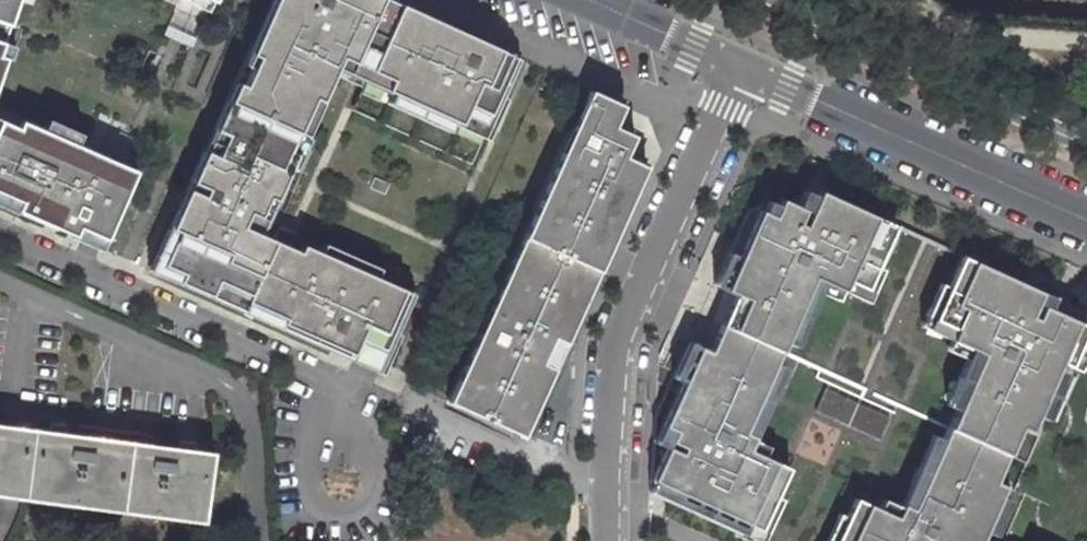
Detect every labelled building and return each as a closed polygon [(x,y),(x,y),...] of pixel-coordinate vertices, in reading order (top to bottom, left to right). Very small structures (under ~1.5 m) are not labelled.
[(9,0),(0,0),(0,25),(9,0)] [(511,64),(370,0),(276,0),(275,1),(274,0),(267,0),(249,40),(213,119),(176,199),(160,234),(167,238),(152,271),(172,279),(168,290),(199,304),(203,293),(274,325),(270,335),(340,366),(343,357),(372,371),(404,301),(292,251),(288,258),(231,233),(238,219),(248,224),(257,204),(264,207),(286,161),(278,157),(302,105),(310,108),(330,64),(379,86),(374,97),(449,131),(452,122),(479,134),(511,64)] [(199,17),(207,0),(160,0),(199,17)] [(621,110),(588,94),(444,406),(520,441),(644,172),(622,161),(631,140),(611,131),(621,110)] [(91,256),(125,179),(11,128),(7,135),(0,132),(0,215),(91,256)] [(901,226),(825,191),(823,196),(810,191),(802,207),(786,200),(779,217),(765,211),(730,289),(740,294),(726,324),(786,351),(819,278),(849,291),(853,281),(872,289),(901,226)] [(167,238),(160,234),(141,278),(168,290),(172,279),(152,271),(167,238)] [(963,254),(934,317),(956,327),(951,337),(983,351),(949,425),(1008,451),(1021,424),(1031,428),(1062,359),(1072,363),(1086,329),(1086,322),(1050,306),(1055,295),(963,254)] [(274,325),(203,293),(199,304),(270,335),(274,325)] [(673,446),(655,487),(758,536),(789,468),(771,460),(775,450),(746,437),(786,351),(726,324),(712,354),(702,350),(660,440),(673,446)] [(343,357),(340,366),(369,379),(372,371),(343,357)] [(832,540),(980,540),(1006,484),(996,479),(1008,451),(949,425),(910,510),(879,495),(874,506),(852,496),(832,540)] [(190,529),(199,463),(0,432),(0,500),(190,529)]
